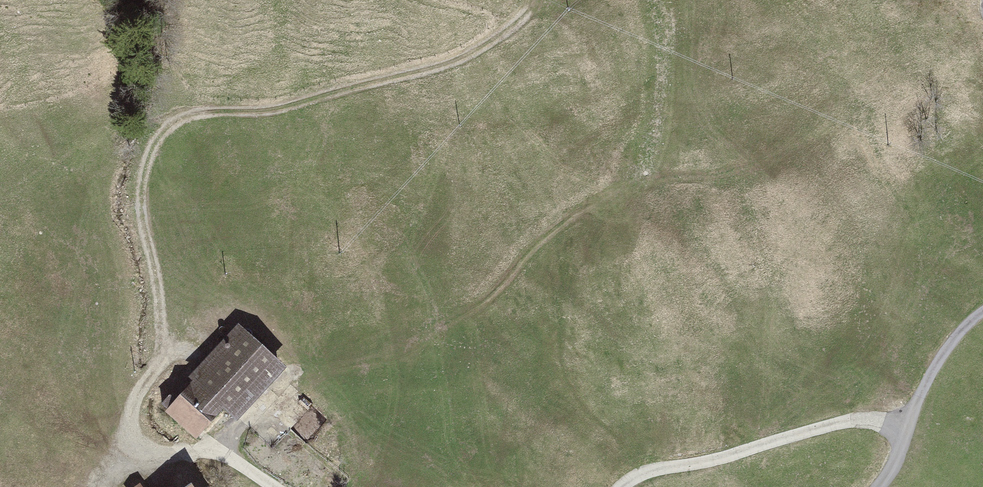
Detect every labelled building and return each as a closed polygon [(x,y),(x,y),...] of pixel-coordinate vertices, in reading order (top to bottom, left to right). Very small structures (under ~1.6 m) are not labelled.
[(289,368),(243,325),(195,377),(199,381),(171,412),(200,439),(231,407),(242,418),(289,368)]
